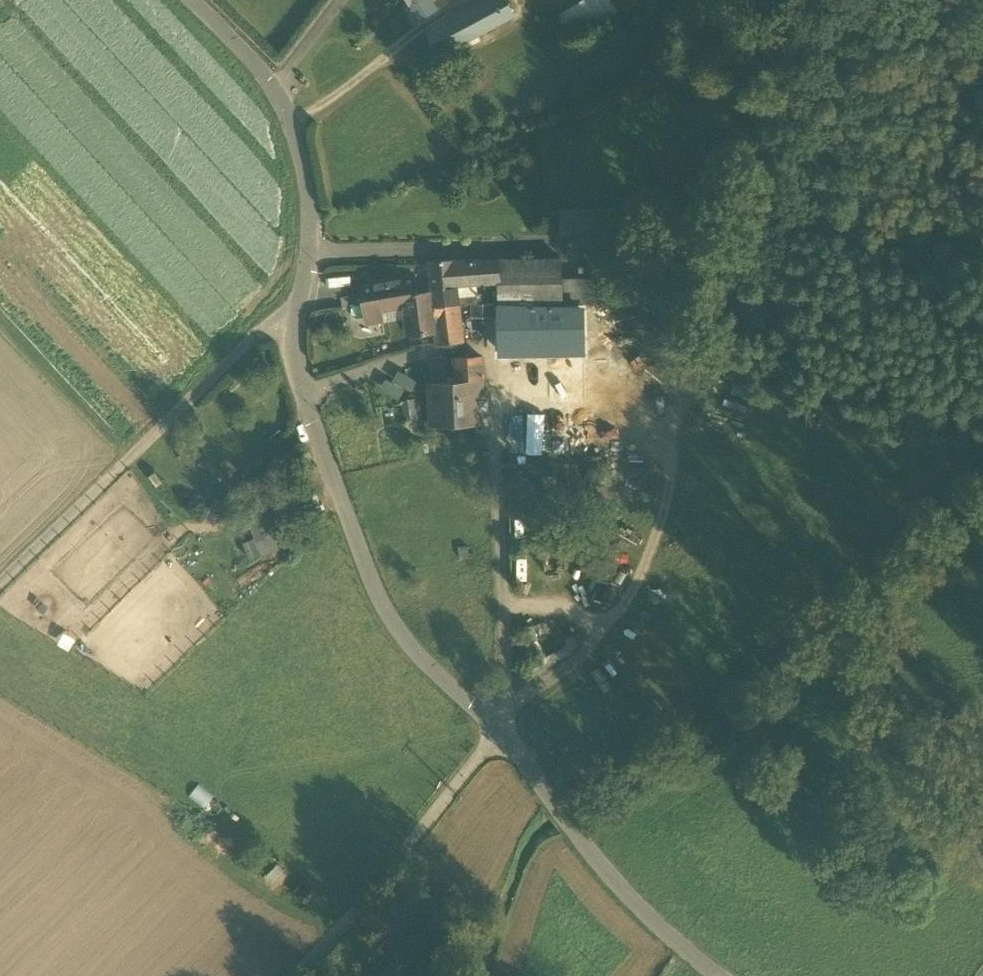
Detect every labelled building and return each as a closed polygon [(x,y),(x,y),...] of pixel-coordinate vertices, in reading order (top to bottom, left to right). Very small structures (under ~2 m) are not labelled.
[(430,0),(409,0),(411,5),(419,20),(435,11),(430,0)] [(426,33),(439,55),(504,19),(500,11),(494,0),(487,0),(426,33)] [(503,0),(494,0),(500,11),(507,7),(503,0)] [(613,12),(608,0),(571,0),(552,9),(564,35),(613,12)] [(419,20),(411,5),(405,9),(413,23),(419,20)] [(561,259),(499,261),(499,282),(499,304),(504,304),(576,305),(575,280),(562,280),(561,259)] [(498,260),(454,261),(457,285),(499,282),(499,261),(498,261),(498,260)] [(454,261),(428,261),(429,291),(432,307),(459,304),(458,297),(457,285),(454,261)] [(418,293),(415,277),(401,279),(404,303),(408,333),(435,330),(432,307),(429,291),(418,293)] [(626,277),(575,280),(576,305),(627,305),(626,277)] [(401,279),(362,287),(366,310),(379,307),(404,303),(401,279)] [(481,294),(458,297),(459,304),(472,304),(481,304),(481,294)] [(459,304),(432,307),(435,330),(437,345),(463,341),(459,304)] [(495,318),(494,304),(481,304),(472,304),(472,318),(495,318)] [(379,307),(366,310),(367,315),(370,331),(383,329),(379,307)] [(564,309),(504,310),(499,310),(500,352),(548,350),(564,350),(564,309)] [(586,454),(583,309),(564,309),(564,350),(548,350),(550,414),(506,415),(506,456),(586,454)] [(367,315),(356,317),(360,333),(370,331),(367,315)] [(467,356),(454,357),(456,381),(457,398),(475,397),(484,397),(482,358),(467,356)] [(393,370),(390,380),(379,377),(375,390),(403,398),(410,375),(393,370)] [(456,381),(429,383),(432,427),(476,424),(475,397),(457,398),(456,381)]
